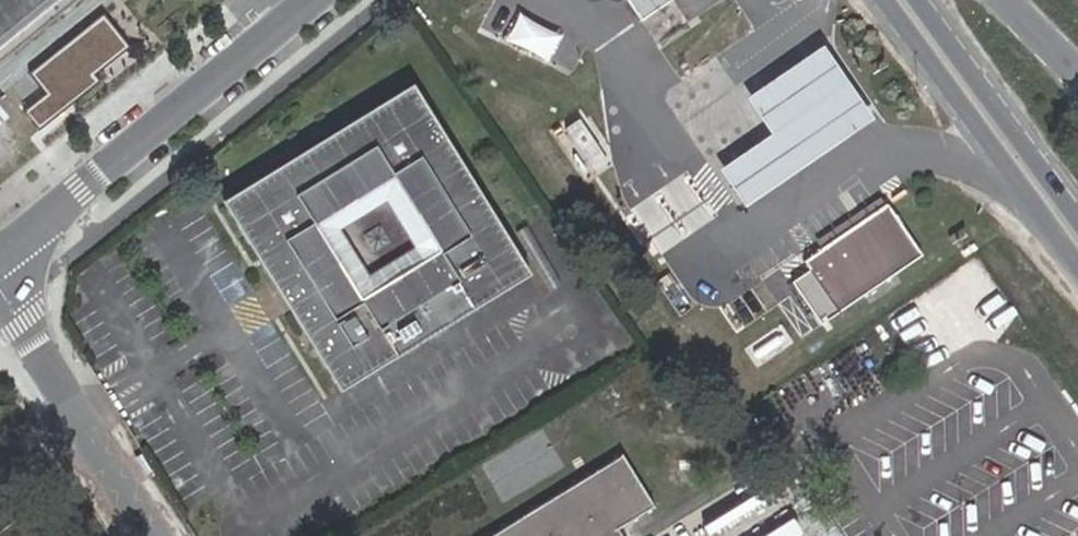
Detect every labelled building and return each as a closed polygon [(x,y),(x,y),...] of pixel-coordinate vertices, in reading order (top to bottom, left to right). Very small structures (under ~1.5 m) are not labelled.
[(0,42),(0,64),(79,0),(52,0),(0,42)] [(52,0),(0,0),(0,42),(52,0)] [(645,18),(672,0),(633,0),(645,18)] [(515,14),(502,39),(544,61),(557,35),(515,14)] [(131,47),(106,16),(33,73),(50,95),(28,112),(41,128),(99,83),(94,76),(131,47)] [(772,131),(719,166),(744,202),(871,116),(821,43),(746,94),(772,131)] [(414,85),(407,89),(410,95),(417,91),(414,85)] [(227,208),(259,259),(281,247),(325,320),(304,334),(335,384),(341,380),(345,387),(523,279),(520,273),(527,269),(496,218),(475,231),(427,156),(449,142),(417,91),(410,95),(407,89),(355,121),(368,142),(293,188),(281,166),(230,198),(234,204),(227,208)] [(9,120),(0,109),(0,127),(9,120)] [(355,121),(281,166),(293,188),(368,142),(355,121)] [(496,218),(449,142),(427,156),(475,231),(496,218)] [(640,184),(604,209),(649,274),(685,250),(640,184)] [(224,202),(227,208),(234,204),(230,198),(224,202)] [(886,201),(800,259),(837,313),(923,255),(886,201)] [(281,247),(259,259),(272,282),(304,334),(325,320),(281,247)] [(531,274),(527,269),(520,273),(523,279),(531,274)] [(339,391),(345,387),(341,380),(335,384),(339,391)] [(617,530),(653,508),(621,456),(495,534),(492,535),(621,535),(617,530)]
